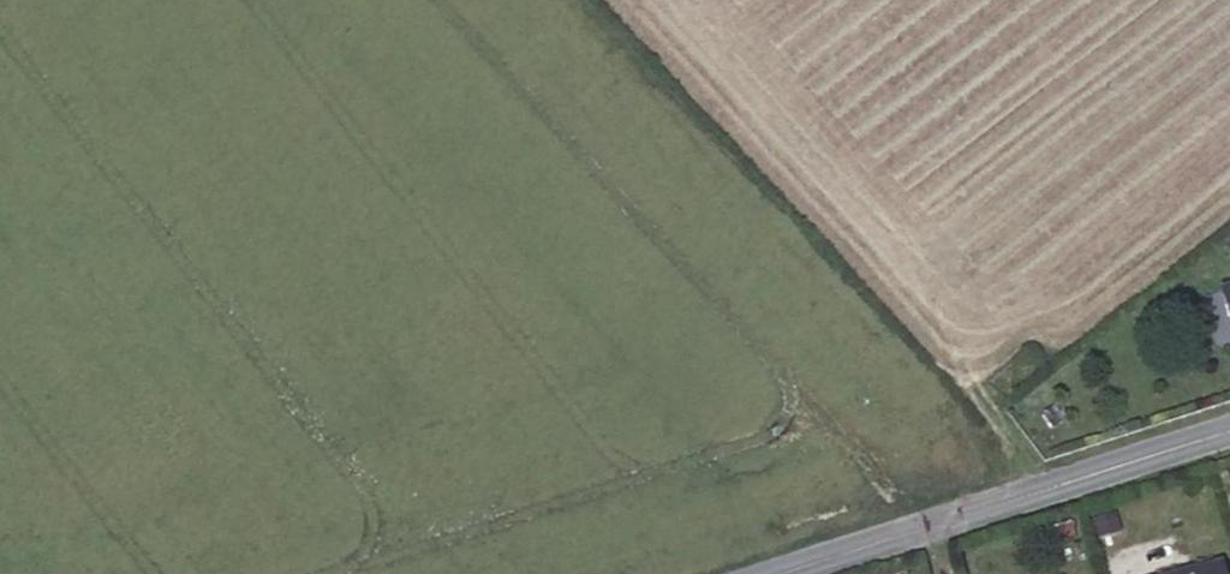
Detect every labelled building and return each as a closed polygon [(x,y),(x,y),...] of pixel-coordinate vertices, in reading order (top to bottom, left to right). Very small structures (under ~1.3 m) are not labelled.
[(1218,562),(1182,571),(1181,568),(1160,573),(1221,573),(1218,562)]
